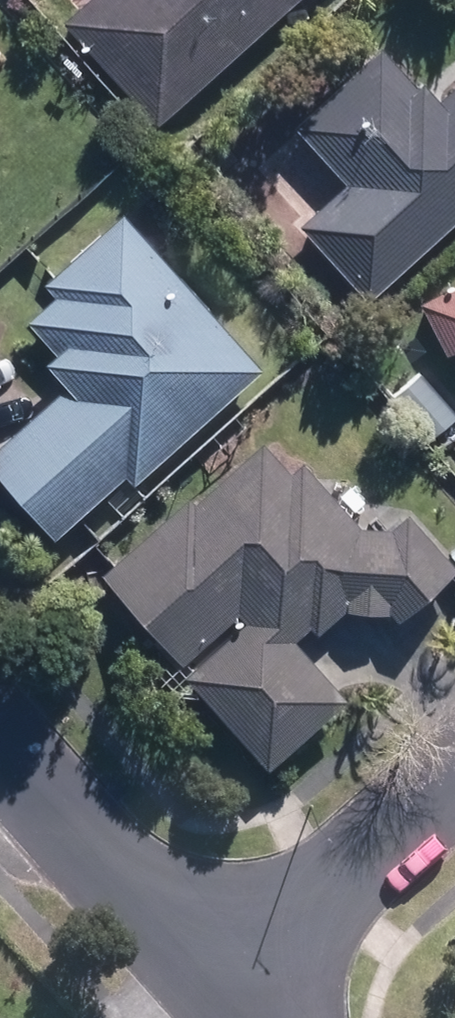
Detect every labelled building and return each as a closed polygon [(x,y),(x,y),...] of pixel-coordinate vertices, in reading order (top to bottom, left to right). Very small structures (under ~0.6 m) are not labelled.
[(289,0),(90,0),(61,28),(156,127),(289,0)] [(454,220),(454,79),(432,101),(376,44),(287,129),(340,184),(296,226),(369,302),(454,220)] [(116,216),(43,286),(52,295),(22,324),(51,353),(41,364),(61,385),(0,444),(0,484),(53,539),(123,476),(132,486),(262,367),(116,216)] [(420,304),(445,354),(454,349),(454,286),(420,304)] [(260,442),(198,499),(190,490),(97,575),(181,666),(175,671),(263,767),(341,695),(291,641),(306,627),(316,638),(343,614),(403,619),(448,575),(454,583),(454,562),(391,496),(377,509),(352,484),(337,499),(299,460),(288,471),(260,442)]
